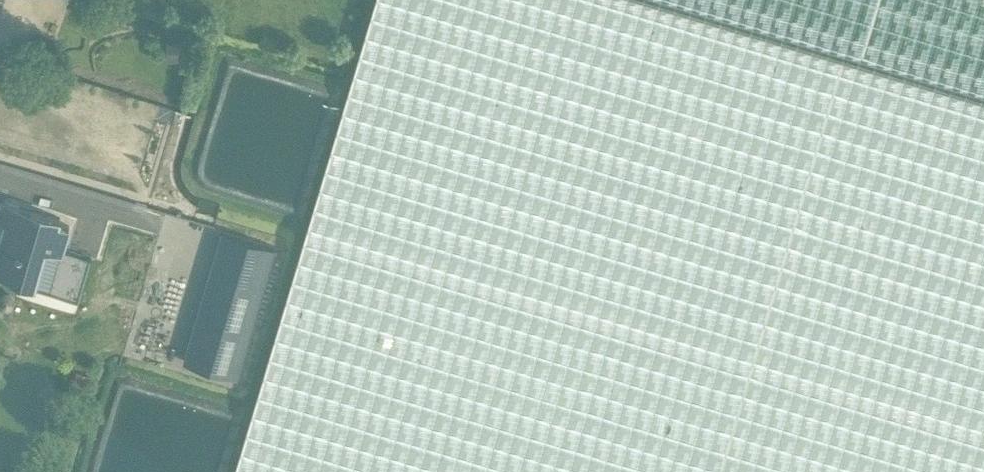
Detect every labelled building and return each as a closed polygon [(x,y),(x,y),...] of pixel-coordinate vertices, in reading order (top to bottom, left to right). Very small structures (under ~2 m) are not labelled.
[(653,0),(375,0),(234,471),(983,471),(983,99),(653,0)] [(983,89),(983,0),(685,0),(983,89)] [(0,243),(0,273),(24,280),(25,277),(38,281),(43,263),(47,248),(61,252),(68,228),(57,225),(59,219),(2,202),(0,207),(0,221),(6,223),(0,243)] [(187,363),(237,378),(275,251),(225,236),(187,363)]
